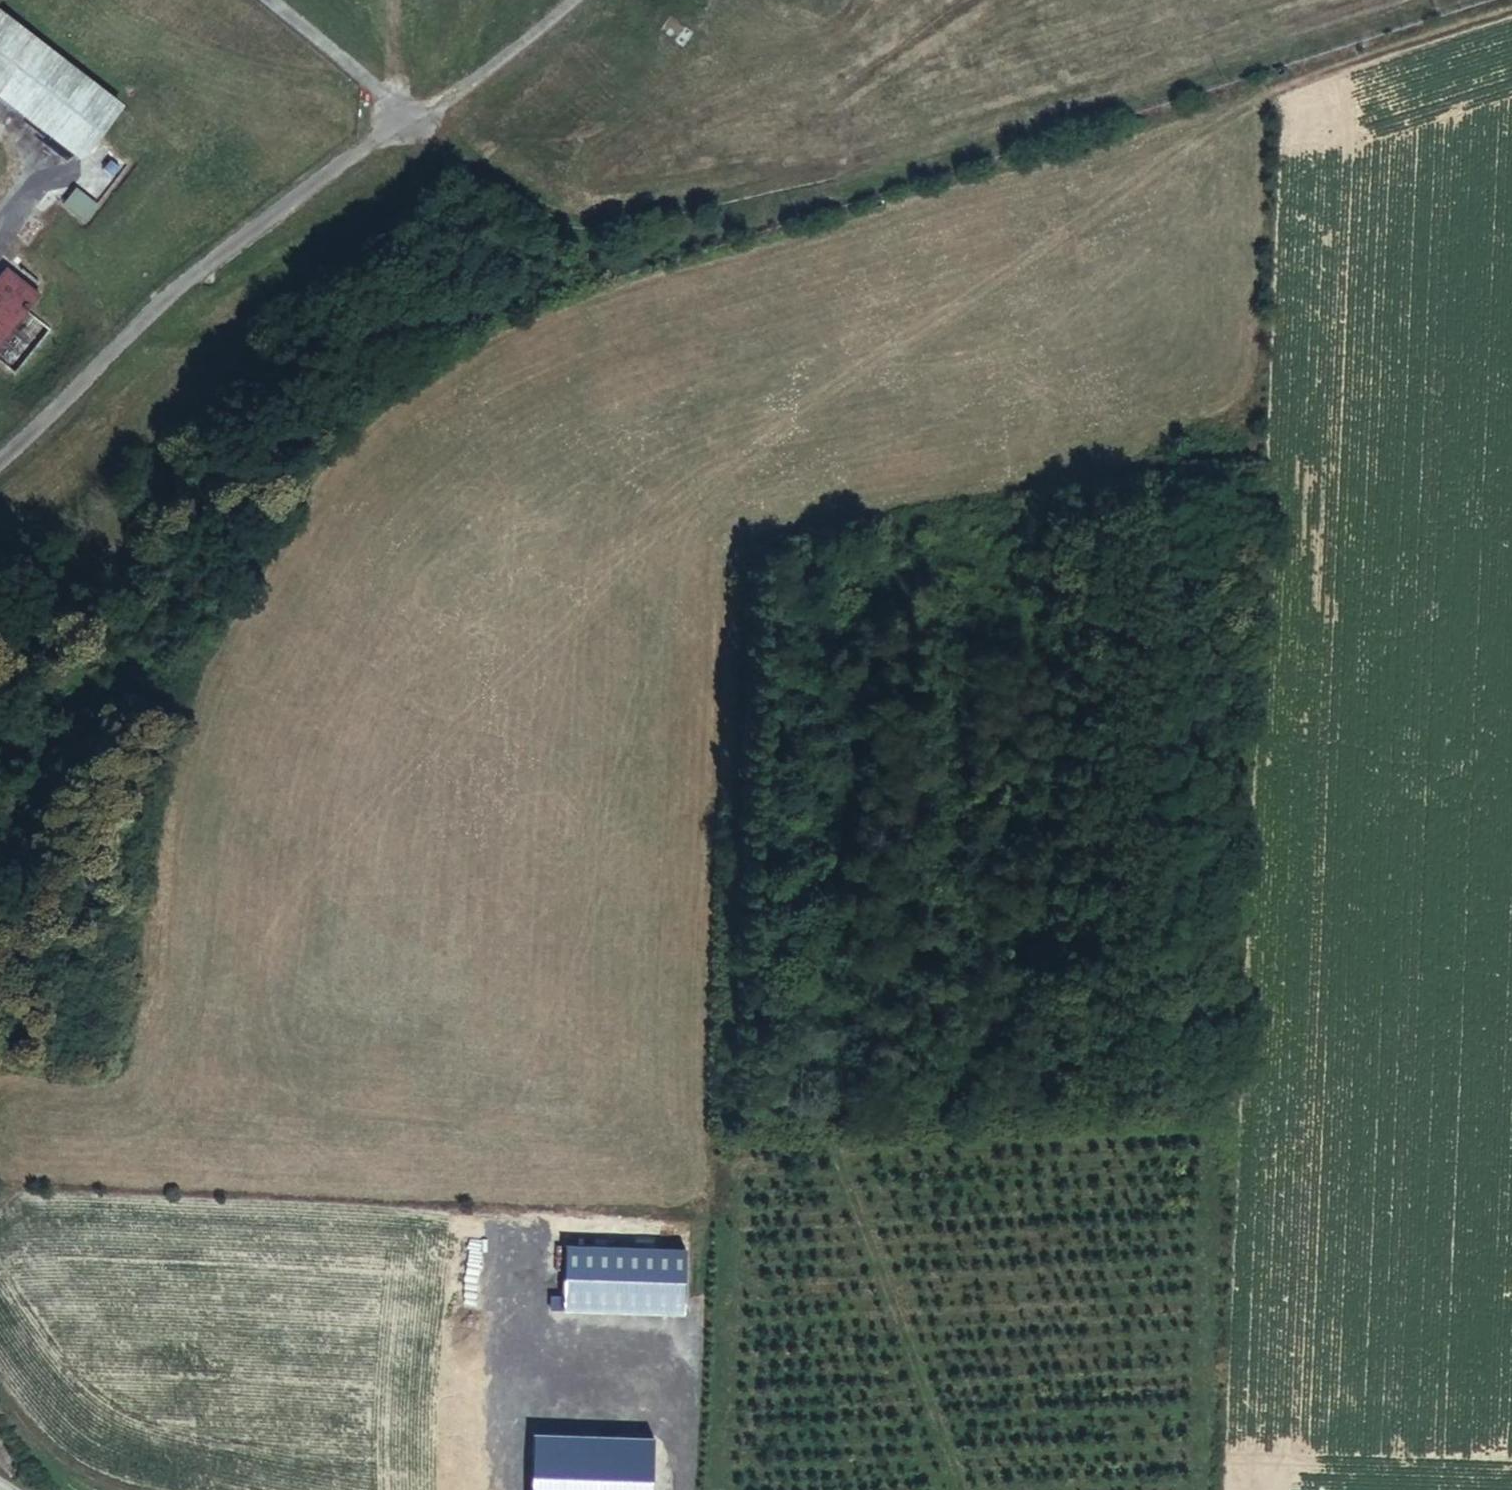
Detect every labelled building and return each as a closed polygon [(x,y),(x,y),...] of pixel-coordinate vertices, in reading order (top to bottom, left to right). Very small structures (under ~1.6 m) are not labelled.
[(0,11),(0,100),(84,164),(127,108),(0,11)] [(72,188),(59,209),(85,224),(98,203),(72,188)] [(15,377),(55,329),(32,310),(43,298),(6,268),(0,276),(0,365),(15,377)]
